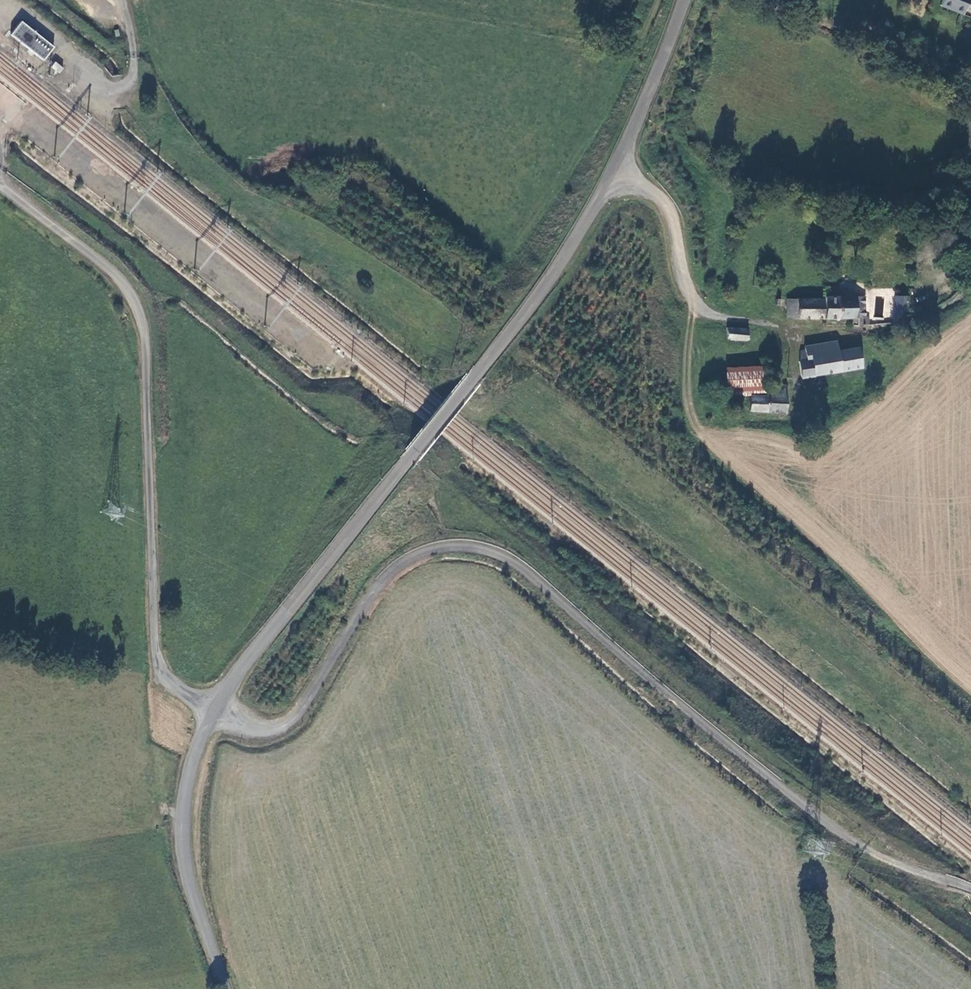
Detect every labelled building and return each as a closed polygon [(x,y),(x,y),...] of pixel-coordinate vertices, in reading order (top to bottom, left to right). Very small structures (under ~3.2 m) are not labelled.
[(965,0),(941,0),(940,4),(960,13),(965,0)] [(17,21),(7,33),(38,58),(48,46),(17,21)] [(48,69),(55,76),(63,67),(56,61),(48,69)] [(856,317),(858,326),(864,326),(866,326),(863,296),(823,296),(823,299),(822,318),(856,317)] [(896,296),(897,323),(900,323),(905,310),(908,296),(896,296)] [(787,318),(822,318),(823,299),(786,299),(787,318)] [(747,330),(727,329),(727,339),(746,341),(747,330)] [(798,361),(801,378),(860,367),(856,348),(837,352),(835,341),(803,347),(804,351),(799,352),(800,361),(798,361)] [(728,397),(749,396),(765,395),(765,384),(765,369),(727,371),(728,397)] [(749,396),(749,411),(785,412),(785,385),(765,384),(765,395),(749,396)]
